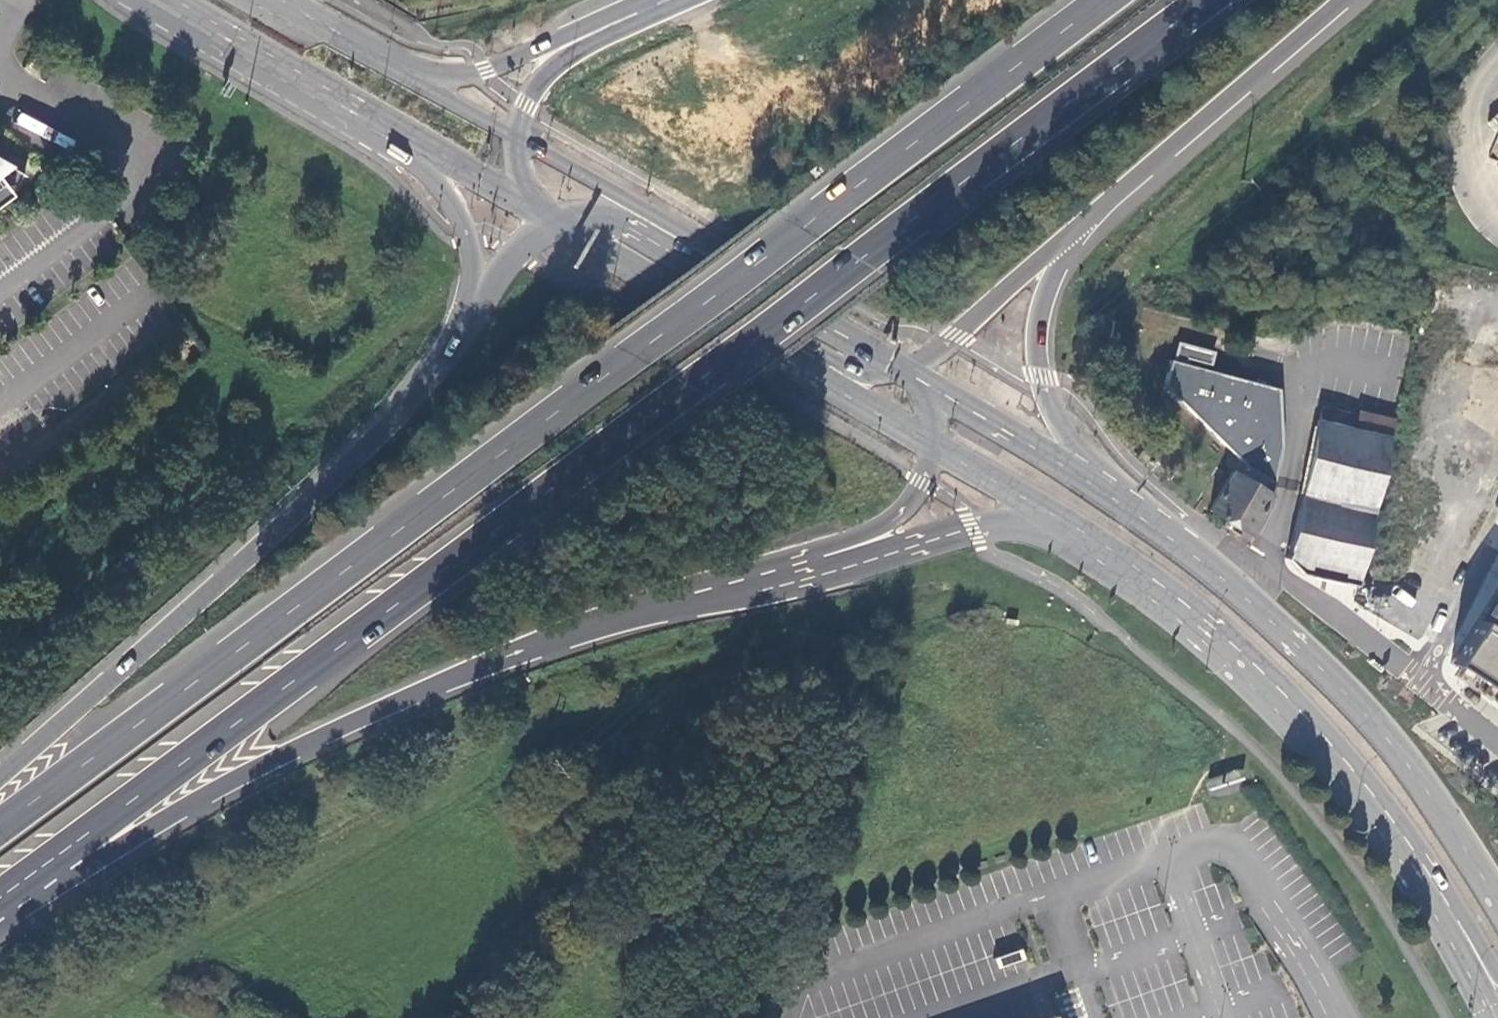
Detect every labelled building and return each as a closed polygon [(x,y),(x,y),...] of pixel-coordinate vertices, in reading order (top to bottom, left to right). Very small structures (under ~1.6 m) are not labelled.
[(10,196),(0,182),(0,203),(10,196)] [(1280,389),(1169,360),(1164,387),(1246,467),(1275,483),(1282,450),(1280,389)] [(1395,419),(1358,411),(1356,428),(1391,437),(1395,419)] [(1356,428),(1318,420),(1285,560),(1298,574),(1356,587),(1391,437),(1356,428)] [(1231,471),(1207,509),(1248,536),(1269,492),(1271,494),(1275,483),(1246,467),(1241,476),(1231,471)] [(1450,661),(1497,693),(1497,588),(1450,661)]
